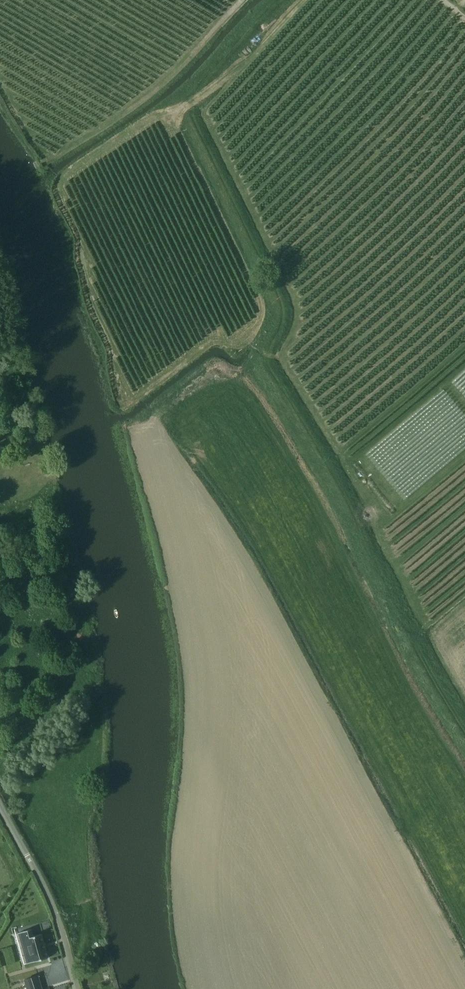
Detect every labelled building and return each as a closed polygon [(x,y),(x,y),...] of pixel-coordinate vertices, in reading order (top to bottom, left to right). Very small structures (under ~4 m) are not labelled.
[(28,947),(32,962),(48,958),(42,934),(33,936),(31,929),(19,933),(23,948),(28,947)] [(24,980),(27,988),(41,988),(37,976),(24,980)]
